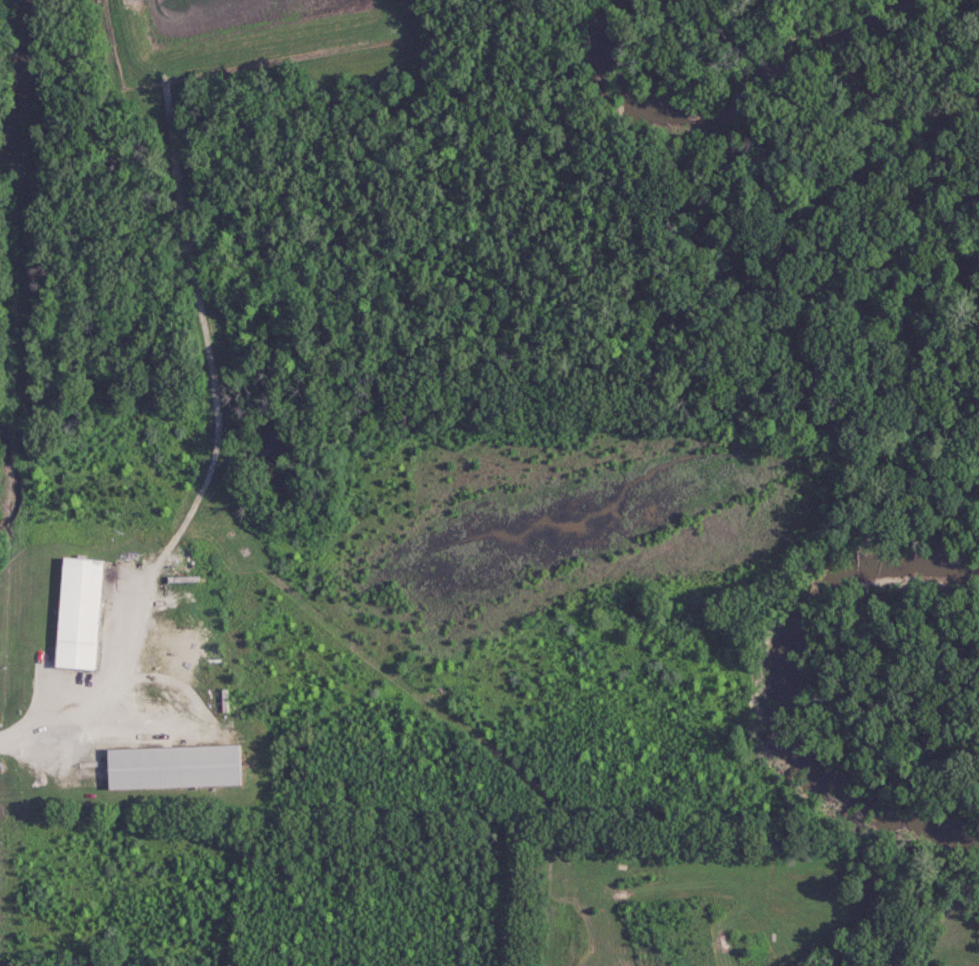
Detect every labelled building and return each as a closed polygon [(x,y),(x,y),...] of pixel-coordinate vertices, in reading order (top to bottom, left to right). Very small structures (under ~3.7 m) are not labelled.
[(91,673),(51,669),(60,558),(99,562),(91,673)] [(102,744),(237,744),(237,791),(102,791),(102,744)]
